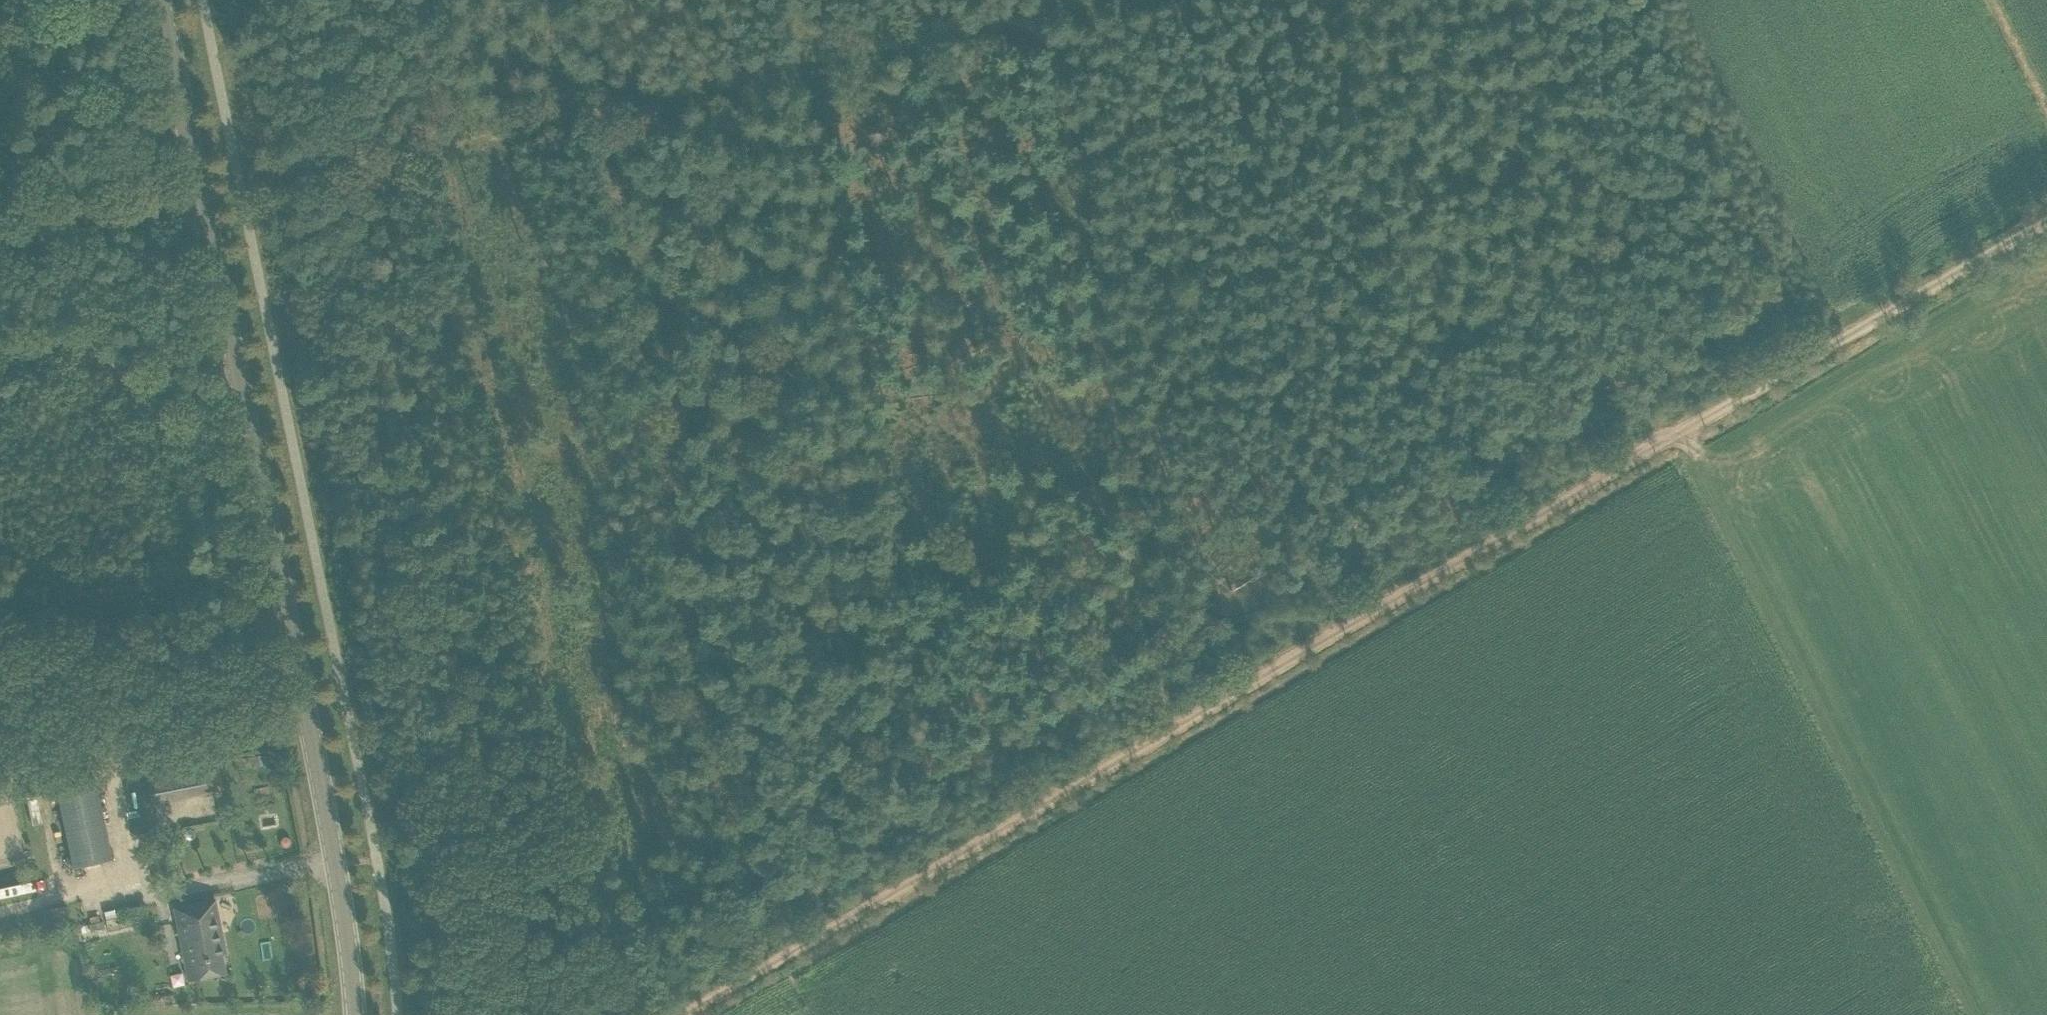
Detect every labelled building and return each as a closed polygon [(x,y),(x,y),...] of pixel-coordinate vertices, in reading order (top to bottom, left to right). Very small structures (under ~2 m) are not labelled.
[(202,773),(160,789),(171,818),(214,802),(202,773)] [(55,791),(72,869),(112,861),(95,782),(55,791)] [(25,889),(22,877),(0,883),(0,896),(25,889)] [(224,947),(214,900),(173,908),(187,981),(225,973),(220,948),(224,947)]
